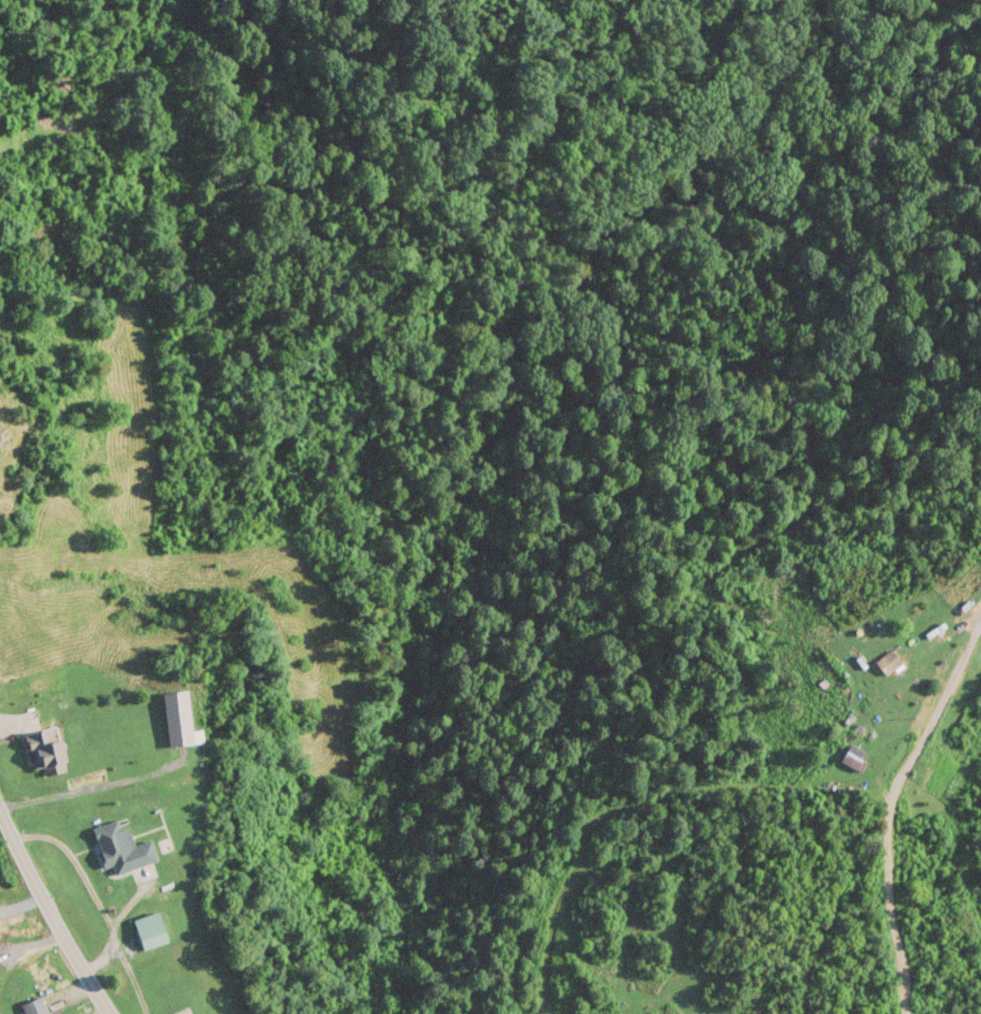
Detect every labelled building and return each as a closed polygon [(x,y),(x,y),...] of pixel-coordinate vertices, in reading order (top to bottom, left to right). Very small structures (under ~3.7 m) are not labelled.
[(978,601),(971,593),(963,601),(970,608),(978,601)] [(902,663),(892,648),(875,660),(885,675),(902,663)] [(195,742),(190,689),(165,691),(170,745),(195,742)] [(26,733),(33,767),(42,765),(44,774),(68,769),(59,726),(26,733)] [(840,762),(861,771),(869,753),(848,743),(840,762)] [(115,873),(157,860),(151,839),(134,845),(128,826),(120,828),(117,819),(91,827),(104,867),(112,864),(115,873)] [(133,919),(143,950),(170,941),(160,911),(133,919)] [(44,1001),(25,1001),(25,1013),(44,1013),(44,1001)]
